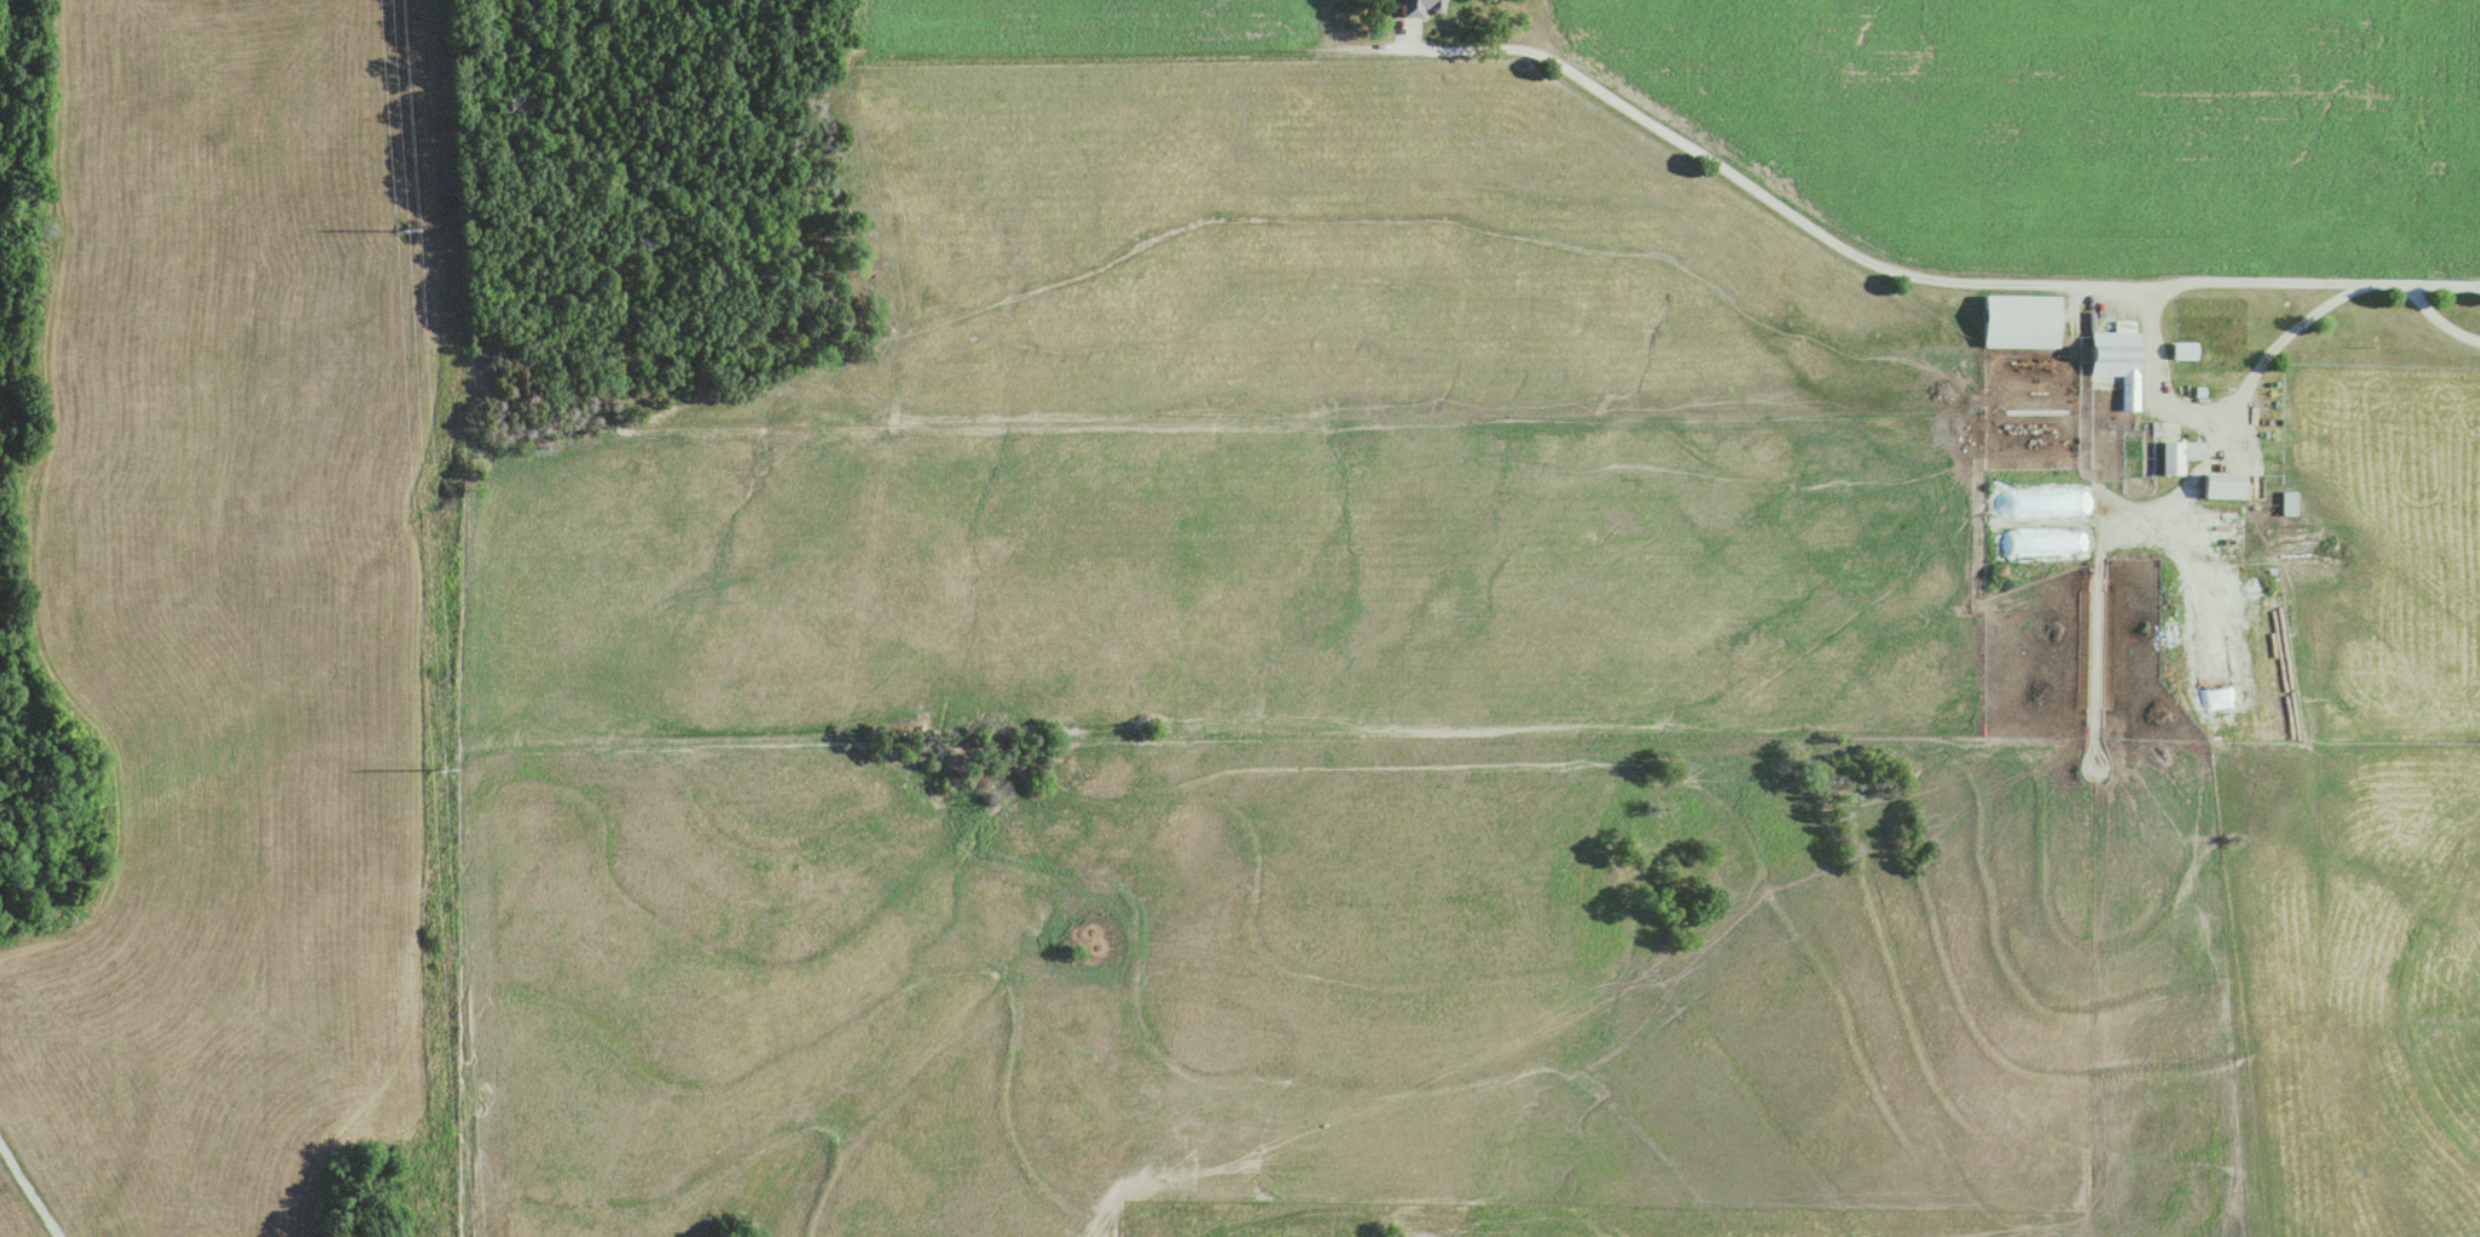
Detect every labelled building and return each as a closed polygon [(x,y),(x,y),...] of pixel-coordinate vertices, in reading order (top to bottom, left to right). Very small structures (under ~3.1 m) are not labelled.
[(1419,18),(1420,11),(1440,11),(1440,0),(1400,0),(1400,17),(1419,18)] [(1976,347),(2054,348),(2055,325),(2053,325),(2053,297),(1977,296),(1976,347)] [(2120,411),(2140,412),(2140,333),(2135,333),(2135,321),(2114,321),(2114,333),(2084,333),(2084,362),(2087,362),(2087,375),(2120,376),(2120,411)] [(2159,475),(2179,476),(2179,460),(2202,461),(2202,443),(2159,443),(2159,475)] [(2197,499),(2242,499),(2243,475),(2197,475),(2197,499)]
